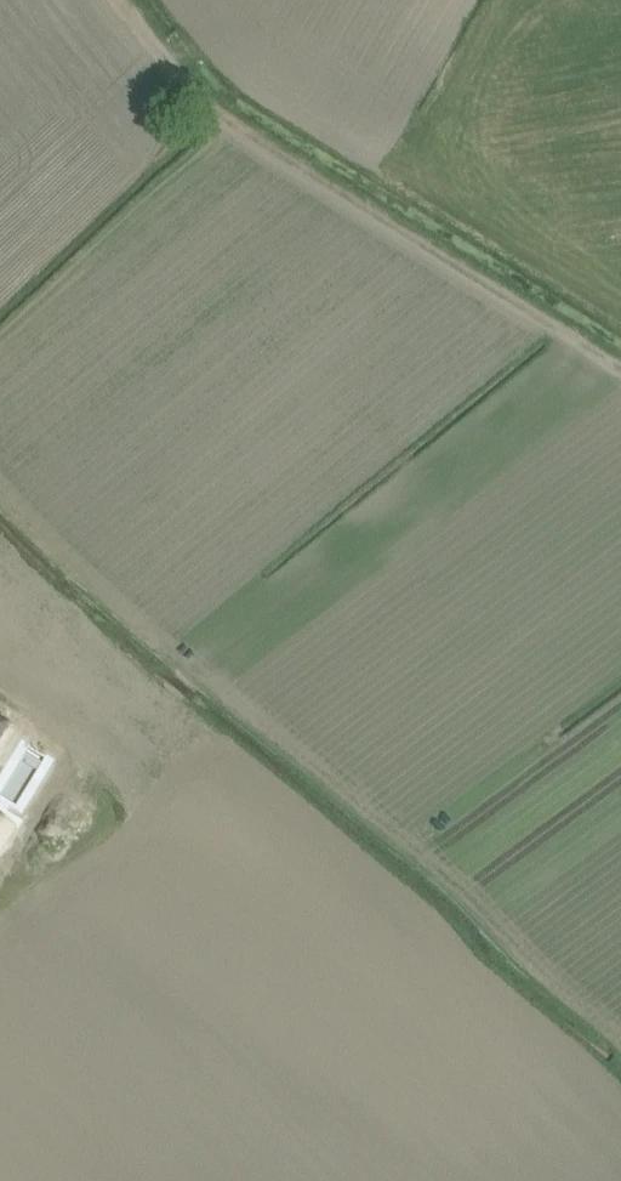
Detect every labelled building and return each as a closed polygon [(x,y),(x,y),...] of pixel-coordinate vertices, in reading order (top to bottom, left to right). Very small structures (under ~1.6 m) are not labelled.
[(8,726),(0,721),(0,739),(8,726)]
